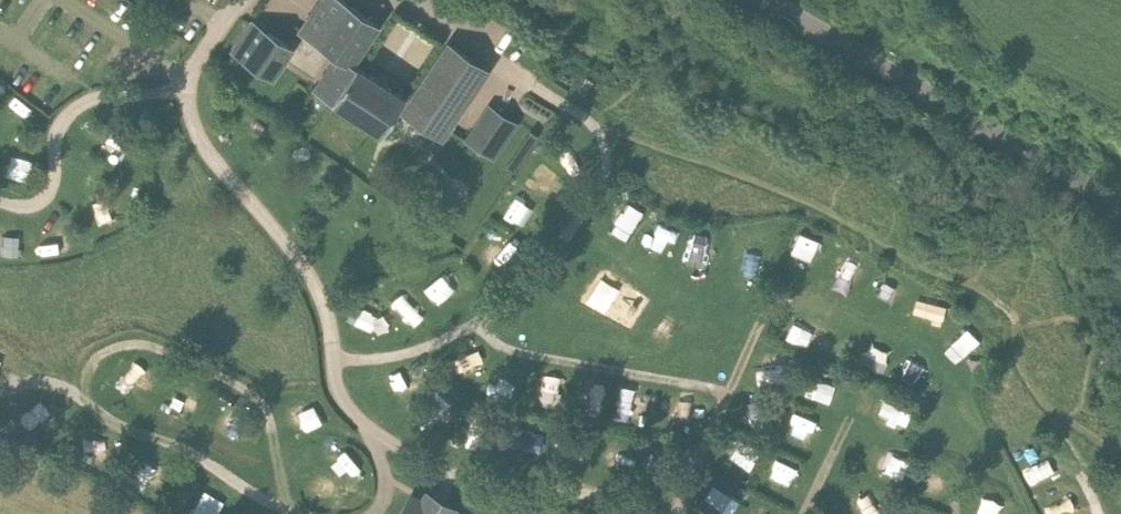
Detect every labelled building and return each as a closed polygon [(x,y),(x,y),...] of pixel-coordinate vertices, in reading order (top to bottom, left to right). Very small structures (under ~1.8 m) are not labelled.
[(378,24),(342,0),(321,0),(301,30),(337,53),(315,87),(383,132),(405,98),(353,62),(378,24)] [(288,45),(253,23),(234,51),(273,77),(277,71),(273,69),(288,45)] [(450,43),(410,103),(403,114),(436,136),(443,125),(454,108),(482,65),(450,43)] [(463,141),(492,160),(517,122),(488,104),(463,141)] [(532,128),(508,161),(516,167),(539,133),(532,128)] [(674,243),(680,223),(663,219),(658,238),(674,243)] [(801,246),(797,265),(822,270),(826,251),(801,246)] [(143,373),(137,391),(148,395),(155,377),(143,373)] [(815,399),(832,404),(838,383),(821,378),(815,399)] [(180,411),(198,419),(205,404),(187,396),(180,411)] [(678,407),(673,423),(694,430),(699,414),(678,407)] [(220,433),(241,442),(251,419),(230,411),(220,433)] [(736,448),(731,462),(747,468),(752,454),(736,448)] [(891,453),(885,471),(907,479),(913,461),(891,453)] [(775,469),(771,486),(787,490),(792,474),(775,469)] [(402,513),(441,513),(423,503),(412,497),(402,513)]
